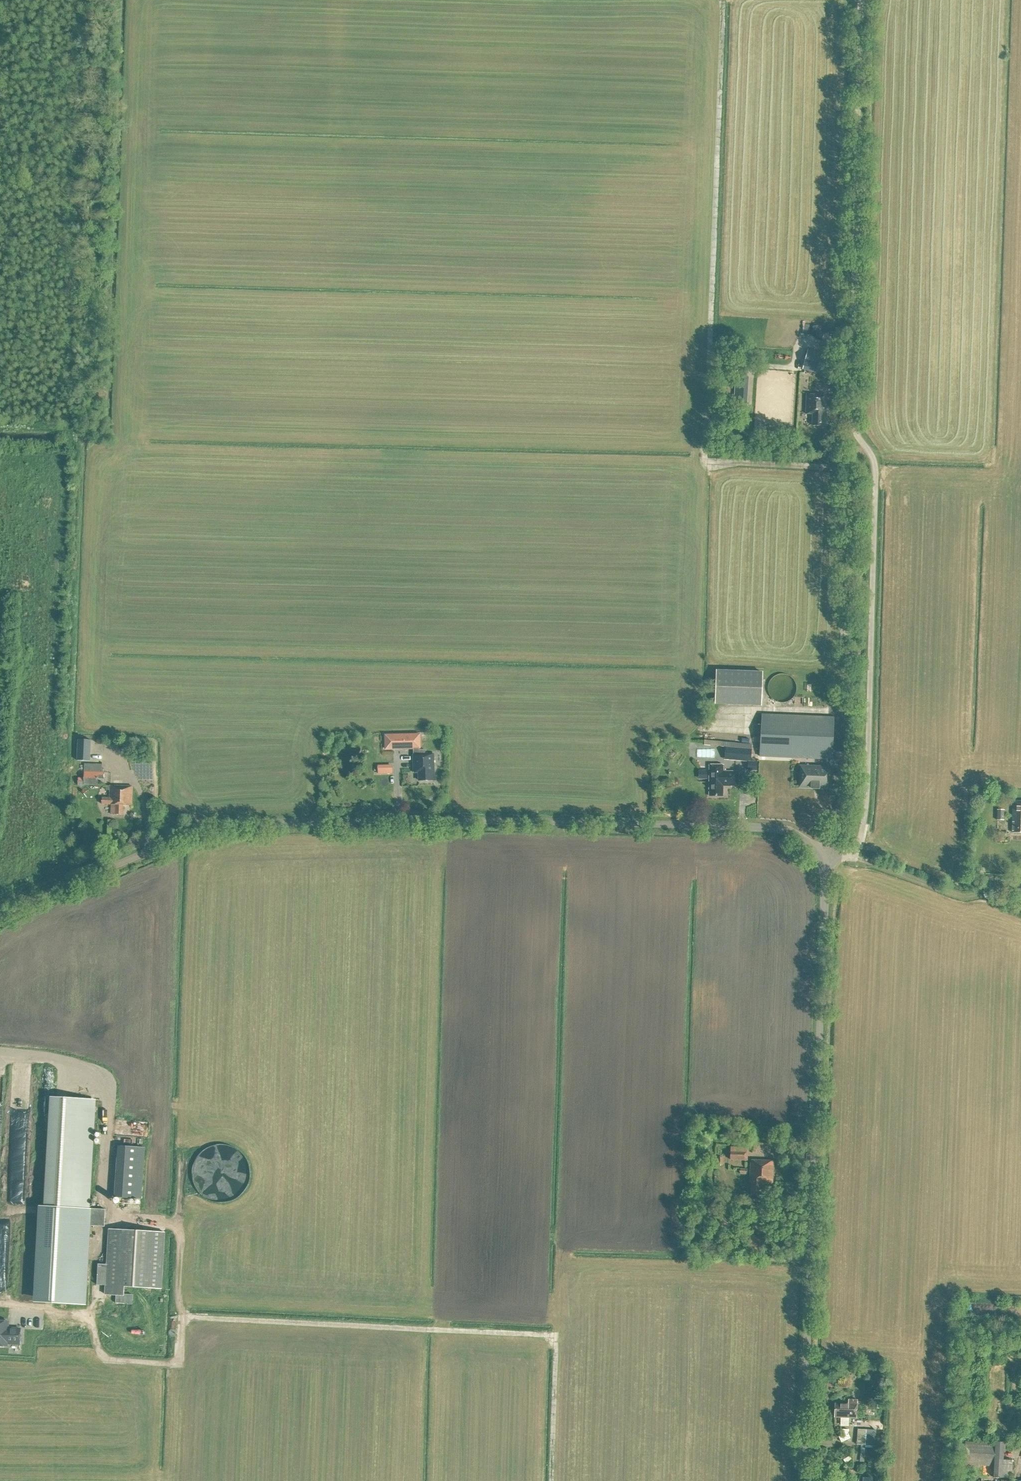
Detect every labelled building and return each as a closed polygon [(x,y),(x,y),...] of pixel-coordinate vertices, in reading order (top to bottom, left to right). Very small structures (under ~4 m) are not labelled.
[(809,350),(804,369),(830,375),(834,357),(809,350)] [(734,410),(743,410),(745,376),(736,375),(734,410)] [(807,395),(806,414),(813,414),(812,426),(825,426),(827,396),(807,395)] [(716,670),(715,704),(761,706),(762,672),(716,670)] [(771,681),(769,685),(768,689),(769,693),(771,697),(774,701),(778,703),(783,703),(787,703),(791,701),(794,697),(796,693),(797,689),(796,685),(794,681),(791,677),(787,675),(783,675),(778,675),(774,677),(771,681)] [(762,714),(760,756),(832,760),(834,718),(762,714)] [(413,748),(420,748),(419,735),(393,735),(393,748),(413,748)] [(77,760),(91,761),(92,739),(78,739),(77,760)] [(751,761),(752,745),(721,743),(720,747),(731,748),(730,761),(748,763),(747,771),(756,772),(757,762),(751,761)] [(419,781),(434,780),(434,754),(425,754),(413,755),(414,773),(419,773),(419,781)] [(102,772),(102,764),(84,763),(84,785),(98,785),(98,779),(103,779),(103,772),(102,772)] [(392,765),(378,765),(378,774),(392,774),(392,765)] [(723,772),(723,765),(710,765),(709,796),(723,796),(723,786),(738,786),(738,772),(723,772)] [(832,789),(832,766),(799,765),(799,788),(832,789)] [(105,791),(110,791),(110,800),(102,800),(102,804),(107,804),(107,803),(110,803),(110,805),(112,805),(111,814),(123,815),(123,805),(132,805),(133,786),(105,786),(105,791)] [(1013,802),(1012,832),(1020,833),(1020,802),(1013,802)] [(84,1211),(90,1103),(52,1101),(42,1304),(82,1306),(86,1228),(101,1229),(102,1212),(84,1211)] [(191,1174),(192,1182),(195,1189),(200,1196),(206,1200),(213,1203),(221,1204),(229,1203),(236,1200),(242,1196),(247,1189),(250,1183),(251,1175),(250,1168),(248,1161),(244,1155),(238,1150),(232,1146),(224,1144),(216,1145),(208,1147),(201,1152),(196,1158),(192,1166),(191,1174)] [(119,1146),(115,1197),(142,1199),(145,1148),(119,1146)] [(729,1161),(747,1161),(747,1147),(730,1147),(729,1161)] [(750,1183),(751,1183),(751,1195),(761,1196),(761,1190),(765,1190),(765,1183),(773,1184),(774,1161),(751,1160),(750,1183)] [(166,1233),(109,1229),(107,1264),(93,1263),(92,1275),(98,1275),(97,1285),(106,1285),(106,1294),(121,1295),(125,1295),(125,1294),(126,1286),(162,1288),(166,1233)] [(121,1295),(116,1295),(116,1303),(127,1303),(127,1304),(133,1305),(133,1295),(125,1294),(125,1295),(121,1295)] [(9,1321),(0,1320),(0,1346),(8,1346),(8,1344),(20,1345),(21,1328),(9,1327),(9,1321)] [(835,1403),(835,1417),(857,1418),(858,1400),(848,1399),(848,1404),(835,1403)] [(856,1445),(864,1446),(866,1430),(857,1429),(856,1445)] [(874,1431),(866,1430),(864,1446),(872,1447),(874,1431)] [(996,1442),(996,1443),(965,1442),(964,1465),(994,1466),(993,1477),(1011,1478),(1012,1460),(1003,1460),(1004,1453),(1005,1453),(1006,1443),(996,1442)]
